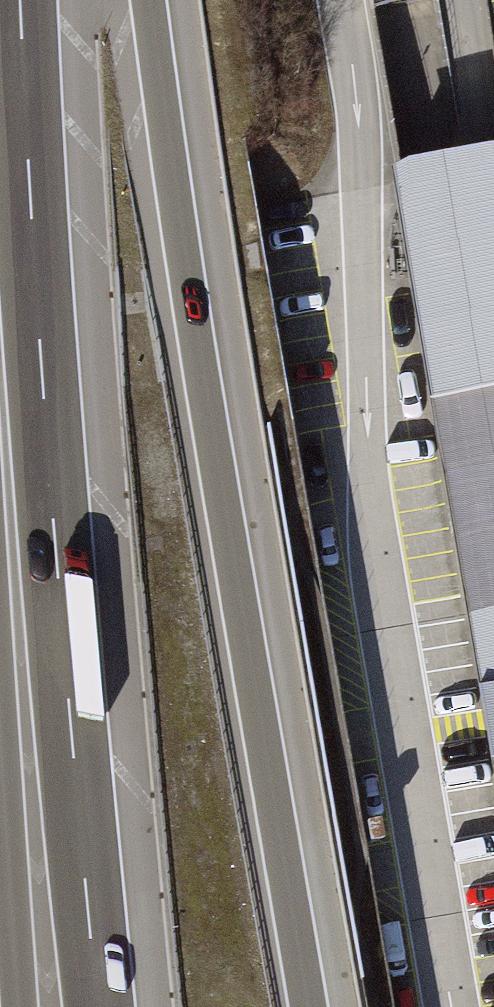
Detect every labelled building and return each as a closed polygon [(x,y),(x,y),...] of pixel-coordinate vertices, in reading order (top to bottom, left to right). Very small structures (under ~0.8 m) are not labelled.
[(373,15),(440,3),(440,0),(370,0),(373,15)] [(418,150),(392,155),(396,176),(242,211),(229,215),(0,282),(0,1006),(493,1006),(493,135),(418,150)]
